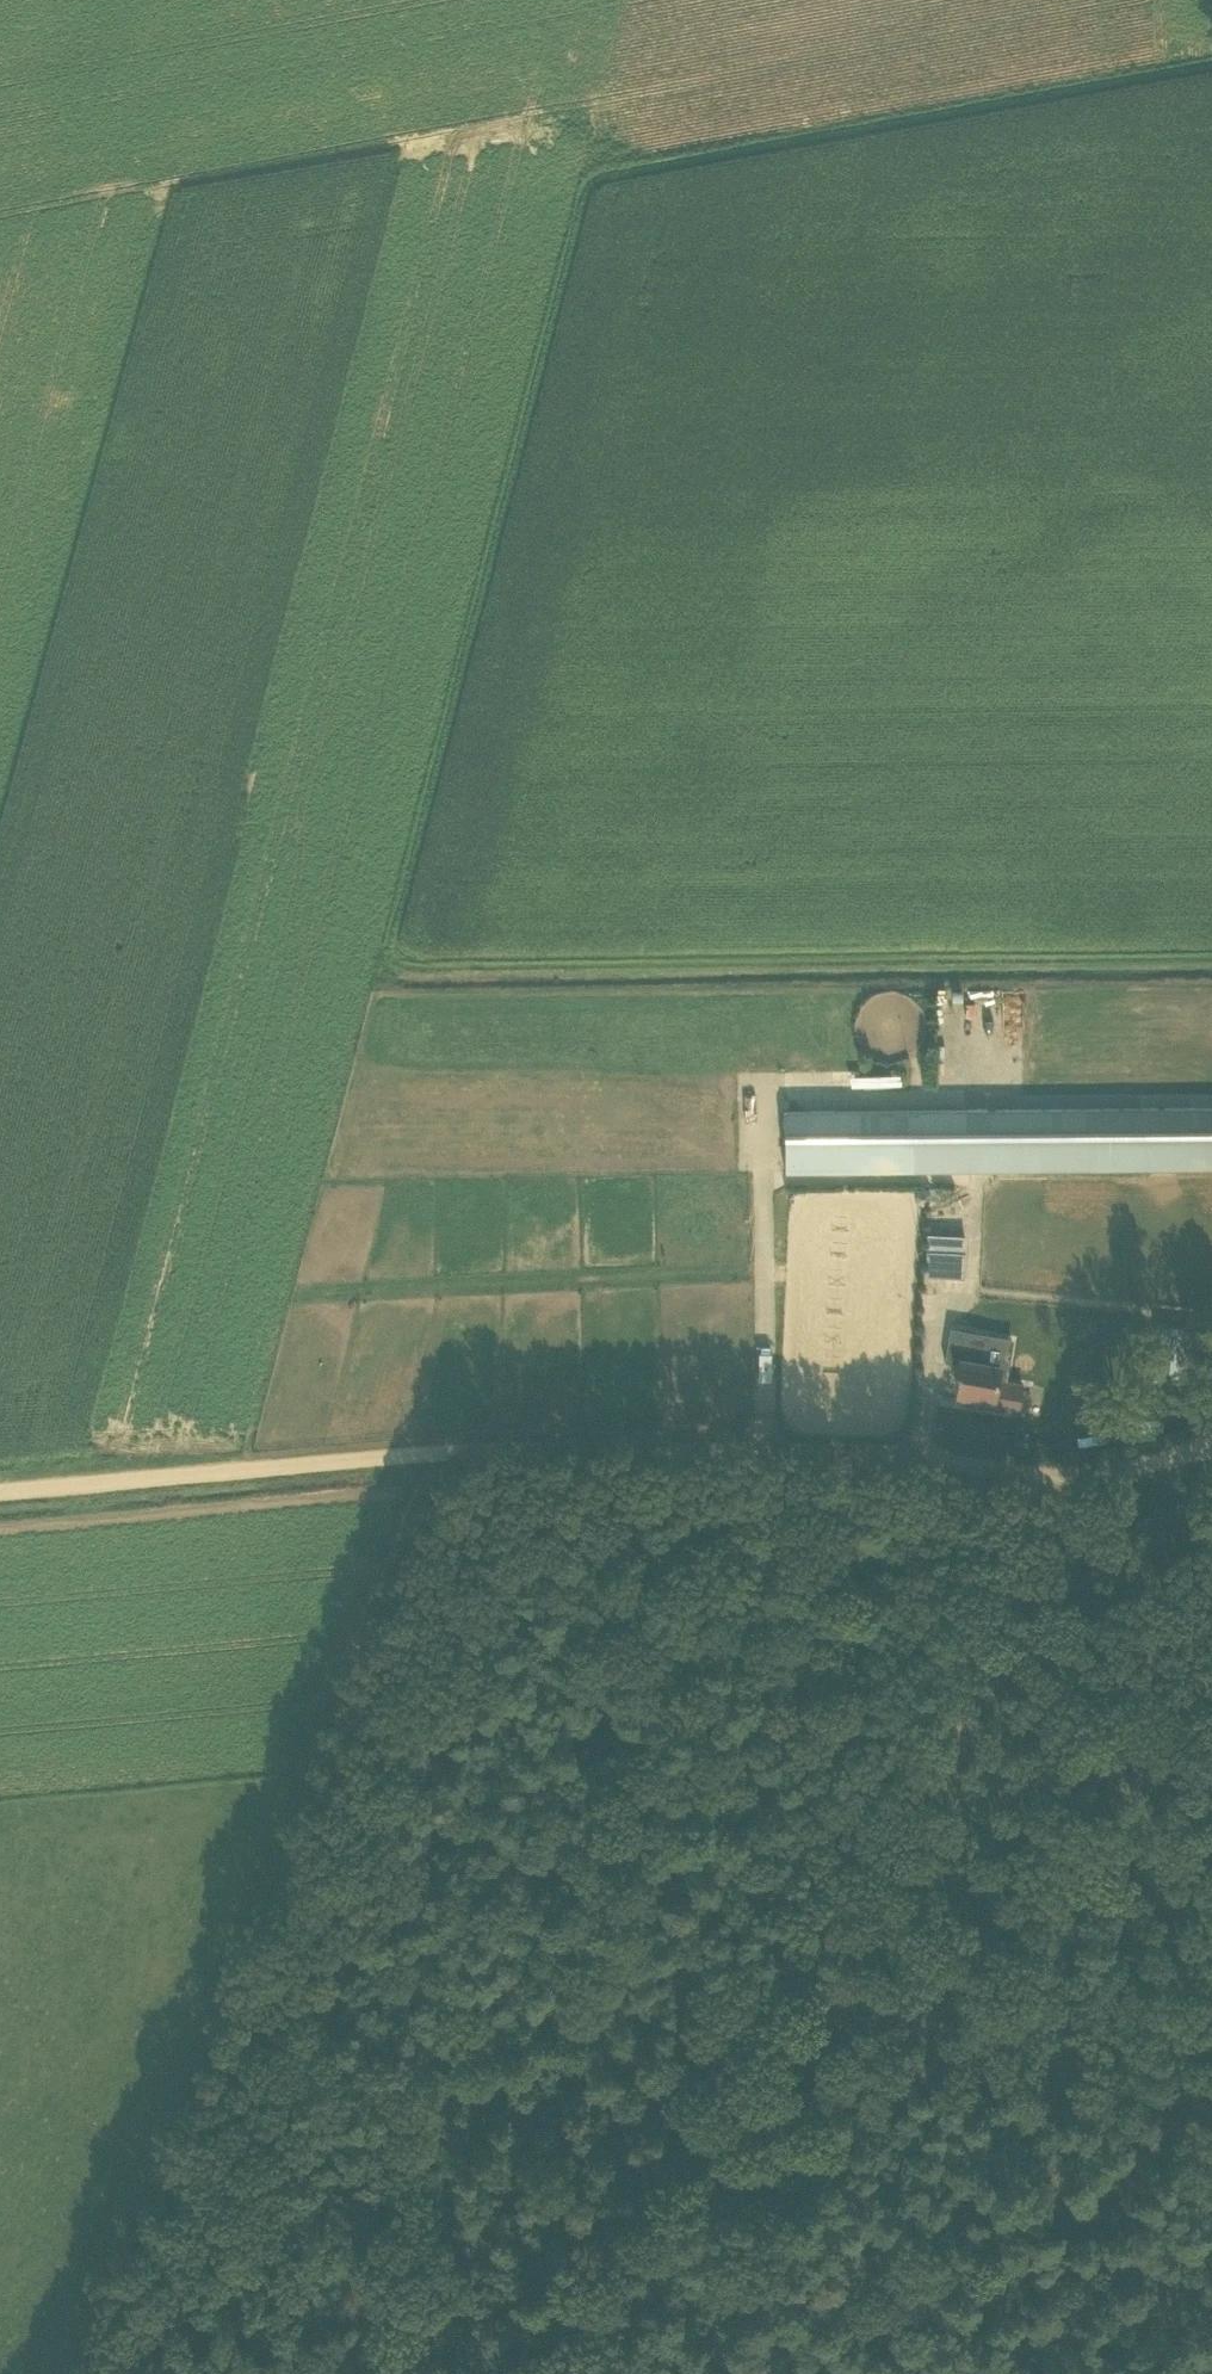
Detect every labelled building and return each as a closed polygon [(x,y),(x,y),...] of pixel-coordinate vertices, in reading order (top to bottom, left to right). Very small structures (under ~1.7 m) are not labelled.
[(1167,1108),(785,1112),(786,1169),(1168,1166),(1211,1165),(1211,1108),(1167,1108)] [(966,1331),(964,1339),(950,1337),(946,1361),(960,1363),(958,1378),(961,1378),(958,1393),(975,1396),(974,1403),(1018,1411),(1023,1380),(999,1376),(1001,1365),(984,1362),(988,1335),(966,1331)]
